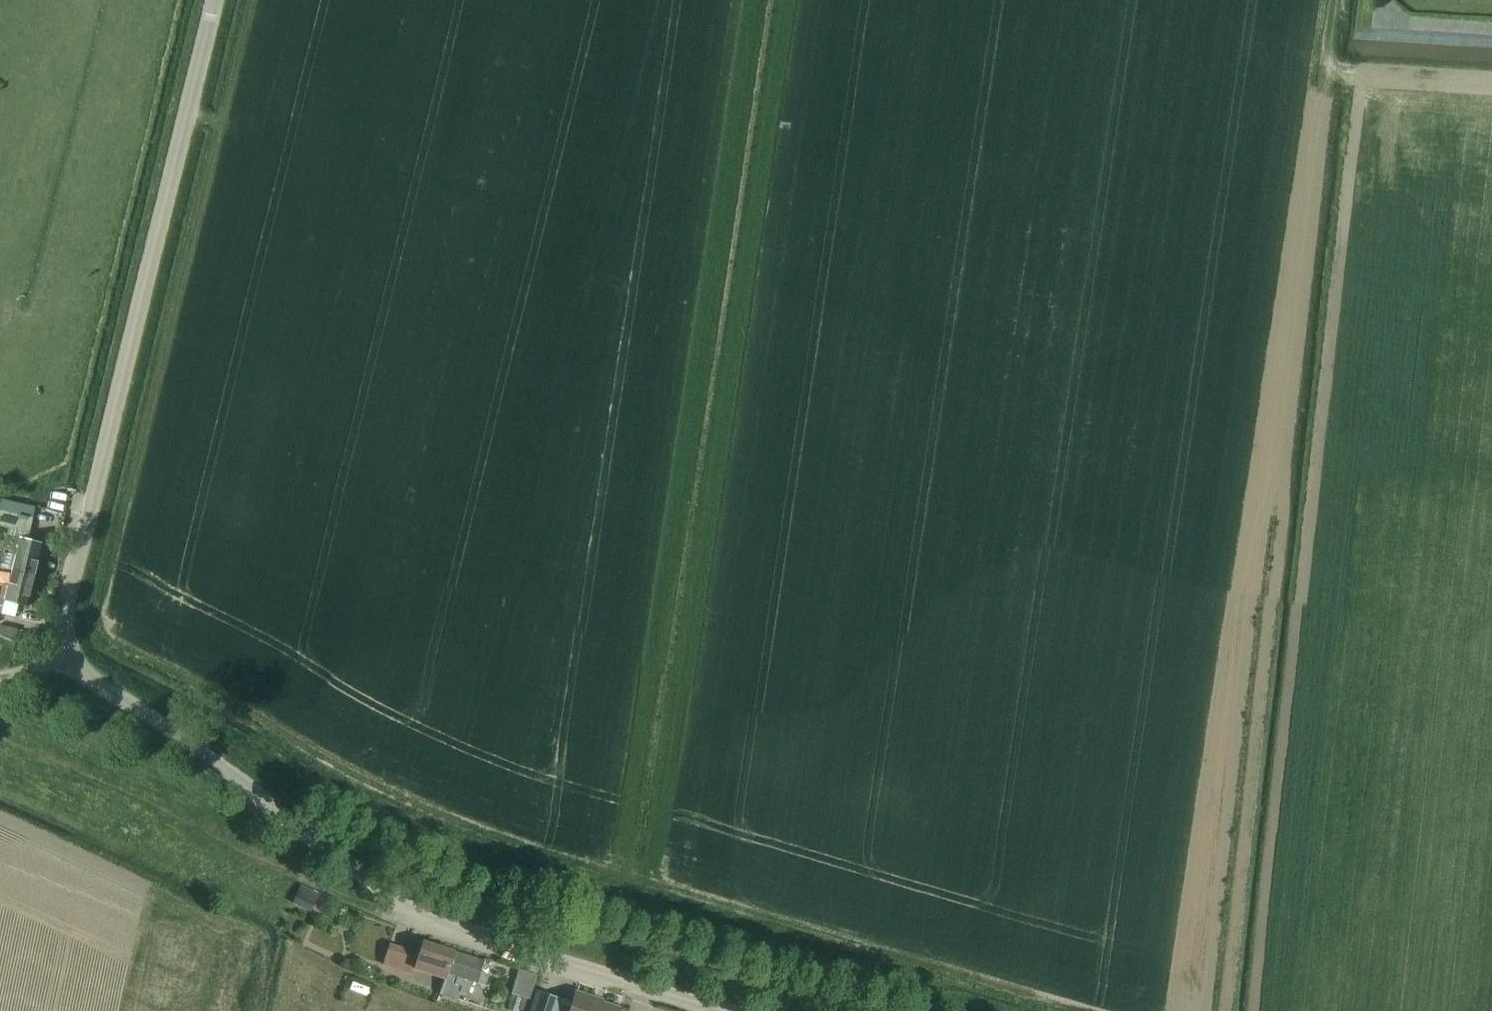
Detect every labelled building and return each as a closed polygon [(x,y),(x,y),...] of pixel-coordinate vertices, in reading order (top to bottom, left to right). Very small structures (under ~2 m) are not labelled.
[(32,518),(0,510),(0,527),(9,529),(7,535),(5,534),(1,551),(15,555),(11,569),(32,574),(40,543),(27,539),(32,518)] [(11,569),(7,584),(2,583),(0,590),(0,613),(14,616),(17,603),(25,605),(32,574),(11,569)] [(314,928),(321,914),(313,910),(318,900),(299,892),(294,902),(293,902),(287,916),(314,928)] [(320,906),(330,910),(334,900),(324,896),(320,906)] [(455,951),(423,940),(413,967),(441,977),(444,970),(448,972),(455,951)] [(414,951),(390,943),(383,962),(406,971),(414,951)] [(490,975),(481,971),(484,961),(455,951),(448,972),(444,970),(441,977),(445,979),(439,995),(458,1001),(461,992),(469,995),(474,980),(487,985),(490,975)] [(520,969),(513,993),(531,998),(538,974),(520,969)] [(595,999),(595,997),(576,990),(571,1007),(558,1002),(555,1010),(617,1010),(619,1007),(595,999)]
